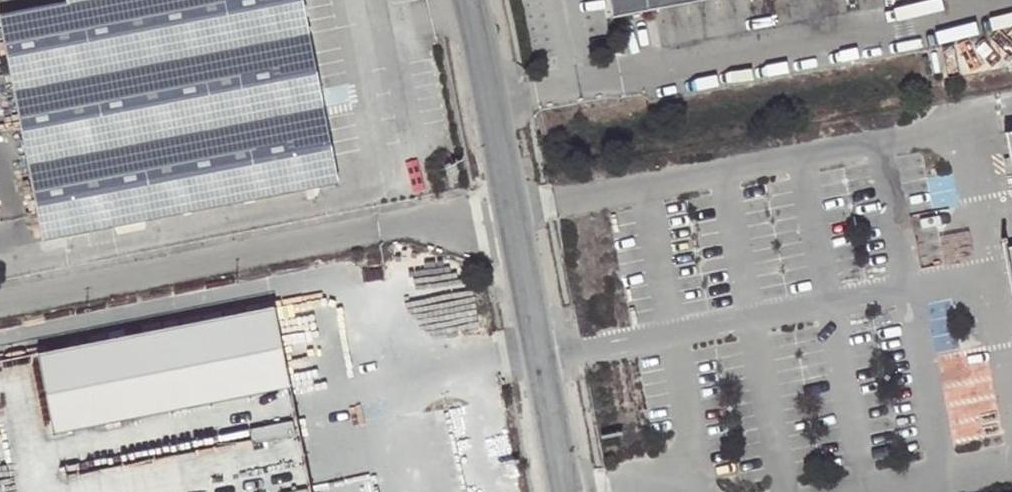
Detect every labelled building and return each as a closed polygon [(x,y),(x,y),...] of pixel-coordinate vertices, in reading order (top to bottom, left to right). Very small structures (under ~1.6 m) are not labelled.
[(67,2),(0,15),(0,22),(43,242),(337,185),(301,0),(67,0),(67,2)] [(618,17),(705,0),(615,0),(618,17)] [(1004,133),(1009,159),(1010,166),(1011,174),(1011,132),(1004,133)] [(1003,250),(1011,294),(1011,248),(1003,250)] [(53,434),(290,388),(274,306),(37,353),(53,434)] [(256,439),(298,431),(295,416),(253,424),(256,439)]
